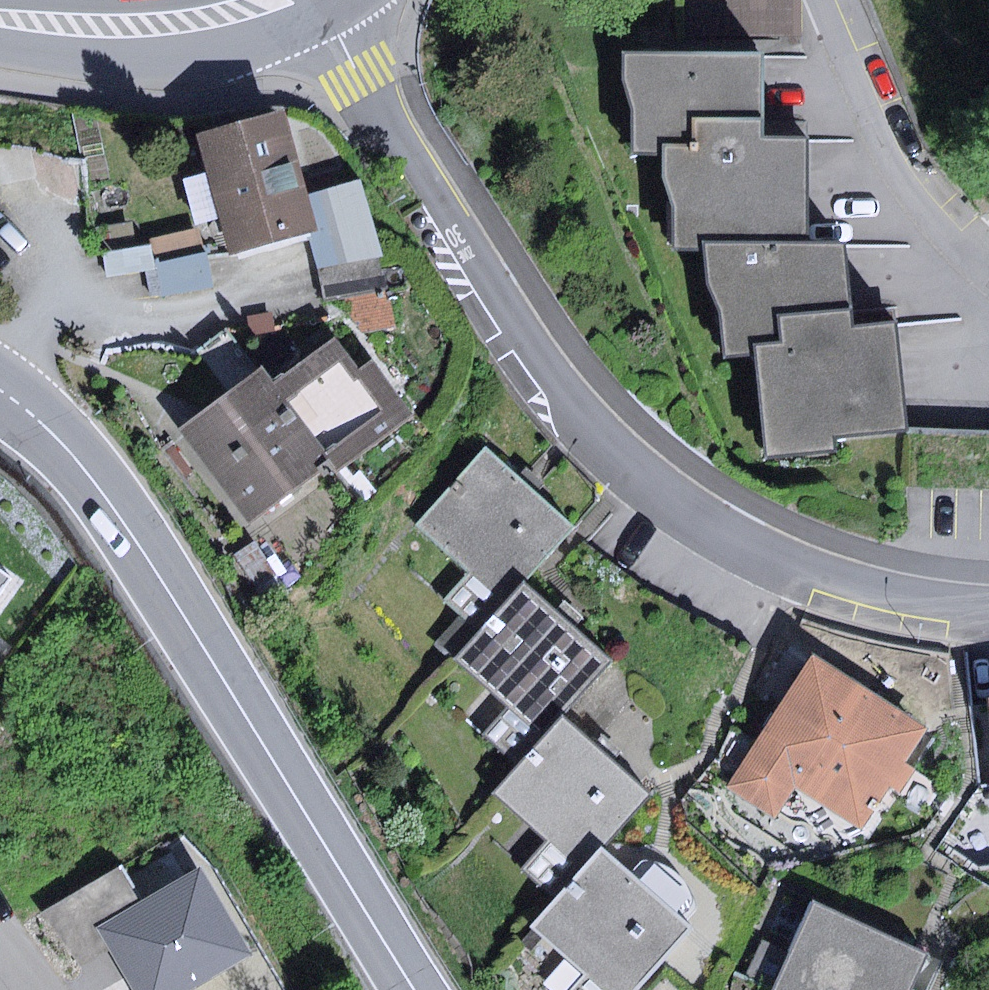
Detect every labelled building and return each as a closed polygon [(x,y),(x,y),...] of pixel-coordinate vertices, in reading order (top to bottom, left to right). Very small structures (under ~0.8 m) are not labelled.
[(691,31),(800,32),(800,0),(691,0),(691,31)] [(705,243),(806,239),(808,137),(762,137),(763,114),(766,52),(625,51),(627,79),(635,105),(633,154),(662,152),(662,173),(674,200),(676,246),(705,243)] [(225,252),(313,229),(303,195),(279,106),(192,130),(225,252)] [(324,267),(379,256),(385,255),(361,179),(303,195),(313,229),(324,267)] [(203,230),(153,239),(163,294),(213,285),(203,230)] [(806,239),(705,243),(707,277),(722,312),(726,356),(758,353),(770,453),(833,447),(832,435),(905,429),(893,323),(853,327),(850,304),(844,241),(806,239)] [(110,273),(156,269),(155,247),(108,250),(110,273)] [(324,267),(317,268),(323,299),(385,287),(379,256),(324,267)] [(227,392),(260,366),(228,325),(195,350),(227,392)] [(334,336),(272,381),(332,461),(340,473),(415,417),(373,360),(359,370),(334,336)] [(227,392),(176,427),(245,524),(332,461),(272,381),(260,366),(227,392)] [(916,428),(914,481),(988,484),(988,430),(916,428)] [(573,526),(485,448),(414,527),(466,573),(443,599),(479,632),(523,582),(573,526)] [(9,573),(0,567),(0,587),(9,573)] [(611,660),(523,582),(479,632),(455,658),(510,706),(484,734),(518,764),(561,716),(611,660)] [(923,726),(809,653),(723,785),(774,818),(794,787),(860,829),(888,786),(898,792),(914,767),(902,759),(923,726)] [(649,793),(561,716),(518,764),(494,791),(549,839),(522,869),(556,898),(601,847),(649,793)] [(601,847),(556,898),(530,926),(584,974),(569,989),(637,989),(693,927),(687,921),(631,872),(601,847)] [(641,860),(631,872),(687,921),(695,911),(695,901),(691,889),(672,869),(658,862),(647,859),(641,860)] [(77,967),(107,949),(94,928),(138,901),(116,865),(42,910),(77,967)] [(94,928),(107,949),(132,989),(186,989),(248,952),(196,866),(138,901),(94,928)] [(810,904),(773,989),(914,989),(907,987),(923,952),(810,904)]
